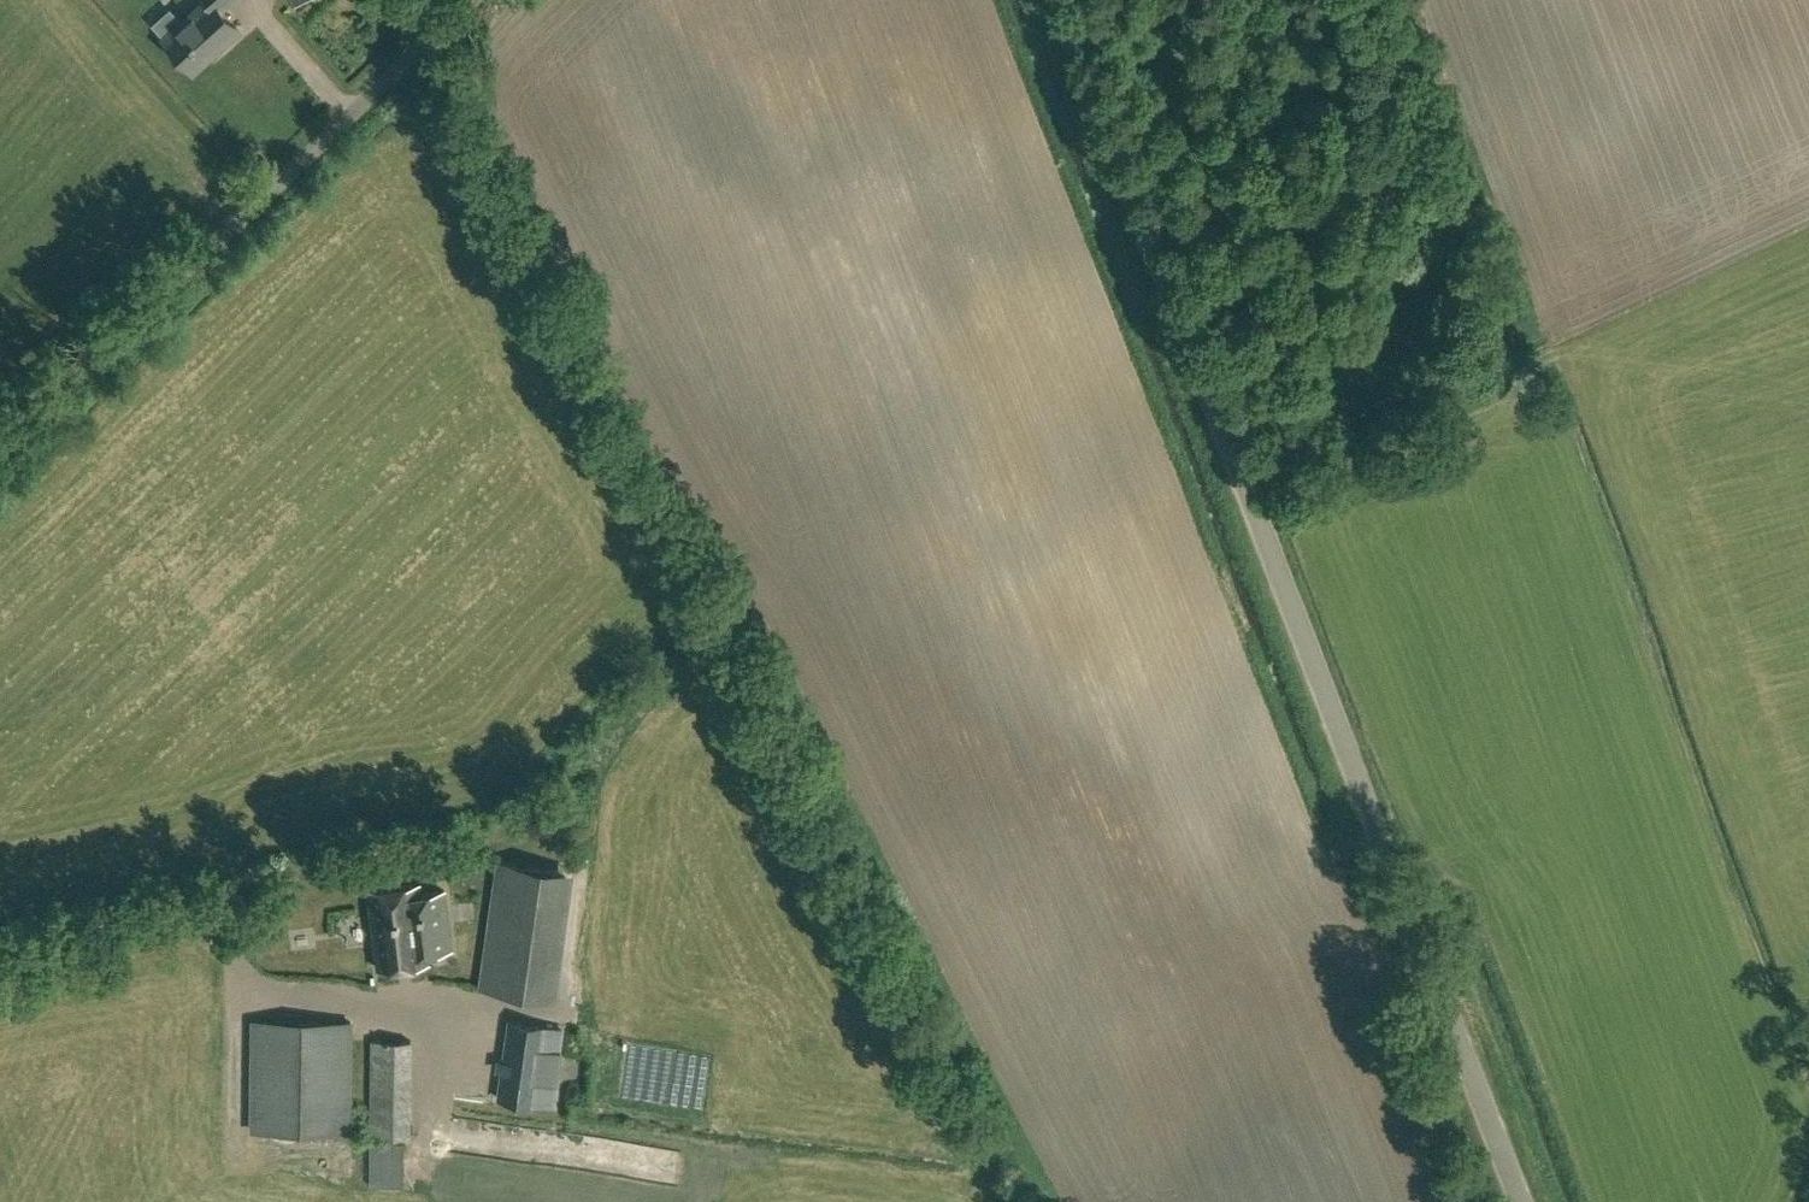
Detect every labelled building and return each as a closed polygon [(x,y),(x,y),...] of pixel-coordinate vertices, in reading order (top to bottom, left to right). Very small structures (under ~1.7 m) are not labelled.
[(231,0),(207,0),(165,37),(194,70),(240,29),(222,8),(231,0)] [(448,79),(460,69),(450,59),(439,70),(448,79)] [(556,999),(574,871),(496,860),(478,988),(556,999)] [(420,885),(367,892),(377,968),(430,962),(428,952),(451,949),(446,891),(422,895),(420,885)] [(352,1132),(353,1020),(251,1019),(250,1132),(352,1132)] [(537,1104),(549,1026),(508,1020),(498,1098),(537,1104)] [(404,1185),(404,1141),(370,1141),(370,1185),(404,1185)]
